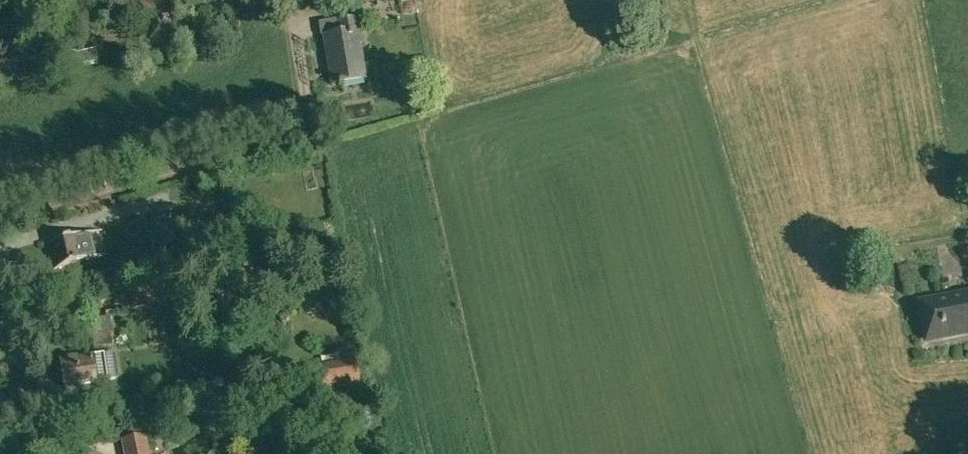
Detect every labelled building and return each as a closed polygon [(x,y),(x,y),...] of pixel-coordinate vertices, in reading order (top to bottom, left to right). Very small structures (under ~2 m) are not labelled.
[(237,12),(260,8),(258,0),(235,0),(237,12)] [(326,35),(334,83),(366,78),(361,42),(366,41),(362,17),(338,21),(337,19),(319,22),(321,36),(326,35)] [(38,56),(35,41),(0,48),(0,64),(38,56)] [(68,53),(71,68),(79,67),(79,64),(98,60),(96,48),(76,53),(75,51),(68,53)] [(173,238),(170,225),(158,227),(161,241),(173,238)] [(48,242),(54,267),(96,258),(90,233),(48,242)] [(927,339),(967,331),(967,293),(920,302),(927,339)] [(92,333),(93,346),(108,345),(113,345),(112,331),(111,315),(89,317),(89,333),(92,333)] [(328,384),(330,394),(342,392),(340,382),(359,378),(354,351),(340,354),(342,366),(322,370),(325,385),(328,384)] [(61,360),(65,387),(67,387),(68,395),(81,393),(80,385),(108,380),(104,353),(61,360)] [(218,378),(215,380),(213,382),(213,385),(215,388),(217,390),(220,390),(223,388),(225,386),(225,383),(224,380),(221,378),(218,378)] [(124,453),(150,453),(146,434),(121,439),(124,453)]
